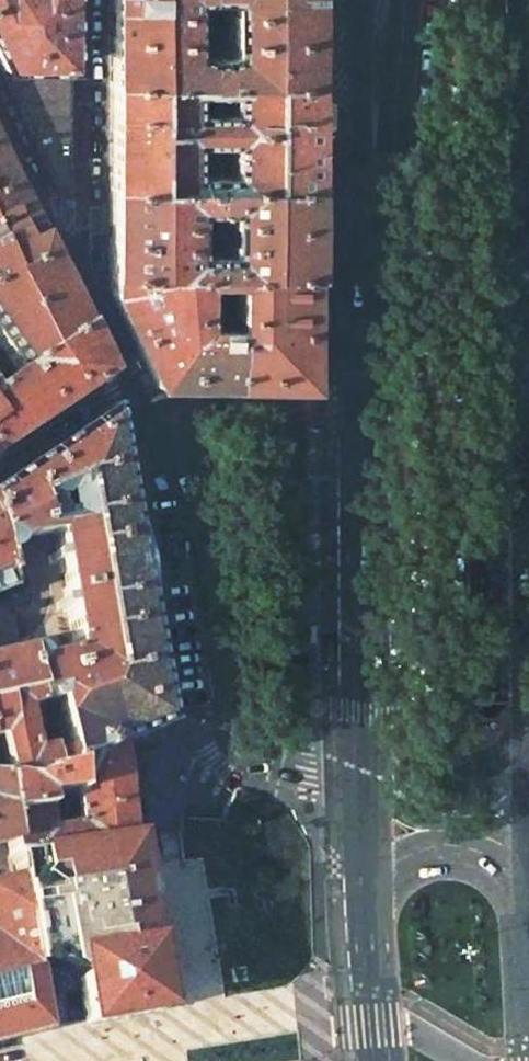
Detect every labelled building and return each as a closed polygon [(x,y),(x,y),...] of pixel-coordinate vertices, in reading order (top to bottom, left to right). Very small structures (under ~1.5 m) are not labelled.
[(67,66),(67,0),(0,0),(0,66),(67,66)] [(109,83),(205,83),(204,53),(200,53),(189,47),(190,0),(109,0),(109,83)] [(224,49),(213,53),(204,53),(205,83),(306,83),(307,23),(307,0),(225,0),(224,49)] [(59,190),(67,188),(67,66),(0,66),(59,190)] [(109,83),(109,189),(207,188),(206,171),(188,171),(188,140),(206,140),(206,110),(189,110),(188,87),(196,87),(199,89),(205,89),(205,83),(109,83)] [(226,140),(226,171),(206,171),(207,188),(306,187),(306,83),(205,83),(205,89),(226,90),(227,110),(206,110),(206,140),(226,140)] [(1,348),(0,349),(0,386),(11,379),(19,374),(82,332),(60,288),(50,267),(0,163),(0,346),(1,348)] [(306,187),(207,188),(207,208),(223,208),(222,251),(206,251),(207,272),(231,272),(306,271),(306,222),(306,187)] [(109,189),(109,273),(207,272),(206,251),(191,251),(191,209),(207,208),(207,188),(109,189)] [(231,361),(232,384),(242,385),(306,385),(306,383),(306,271),(231,272),(231,280),(231,299),(231,326),(231,361)] [(207,272),(109,273),(109,290),(154,384),(156,384),(211,384),(220,384),(232,384),(231,361),(231,326),(200,327),(200,280),(225,280),(231,280),(231,272),(207,272)] [(225,280),(200,280),(200,327),(231,326),(231,299),(225,299),(225,280)] [(42,422),(104,379),(82,332),(19,374),(11,379),(0,386),(0,450),(42,422)] [(110,415),(109,414),(37,463),(15,477),(0,488),(0,553),(0,555),(5,553),(10,550),(12,546),(14,541),(30,538),(53,534),(73,653),(39,660),(37,657),(34,654),(28,651),(21,651),(31,699),(41,696),(46,699),(52,701),(64,752),(44,756),(47,770),(116,744),(139,735),(163,726),(164,724),(155,670),(141,592),(137,570),(129,522),(110,415)] [(3,780),(47,770),(44,756),(43,750),(28,753),(18,710),(33,707),(31,699),(21,651),(0,656),(0,767),(3,780)] [(3,780),(0,780),(0,844),(7,842),(8,850),(9,857),(10,856),(126,838),(126,832),(126,831),(124,812),(116,744),(47,770),(3,780)] [(126,838),(10,856),(13,873),(14,879),(28,968),(41,968),(53,970),(56,971),(58,972),(59,973),(59,977),(60,979),(62,981),(64,982),(66,982),(70,981),(71,979),(79,981),(86,1022),(154,1007),(138,908),(134,904),(132,901),(131,898),(131,893),(132,889),(134,885),(132,869),(126,838)] [(14,879),(0,882),(0,1041),(38,1032),(36,1015),(35,1015),(31,984),(28,968),(14,879)]
